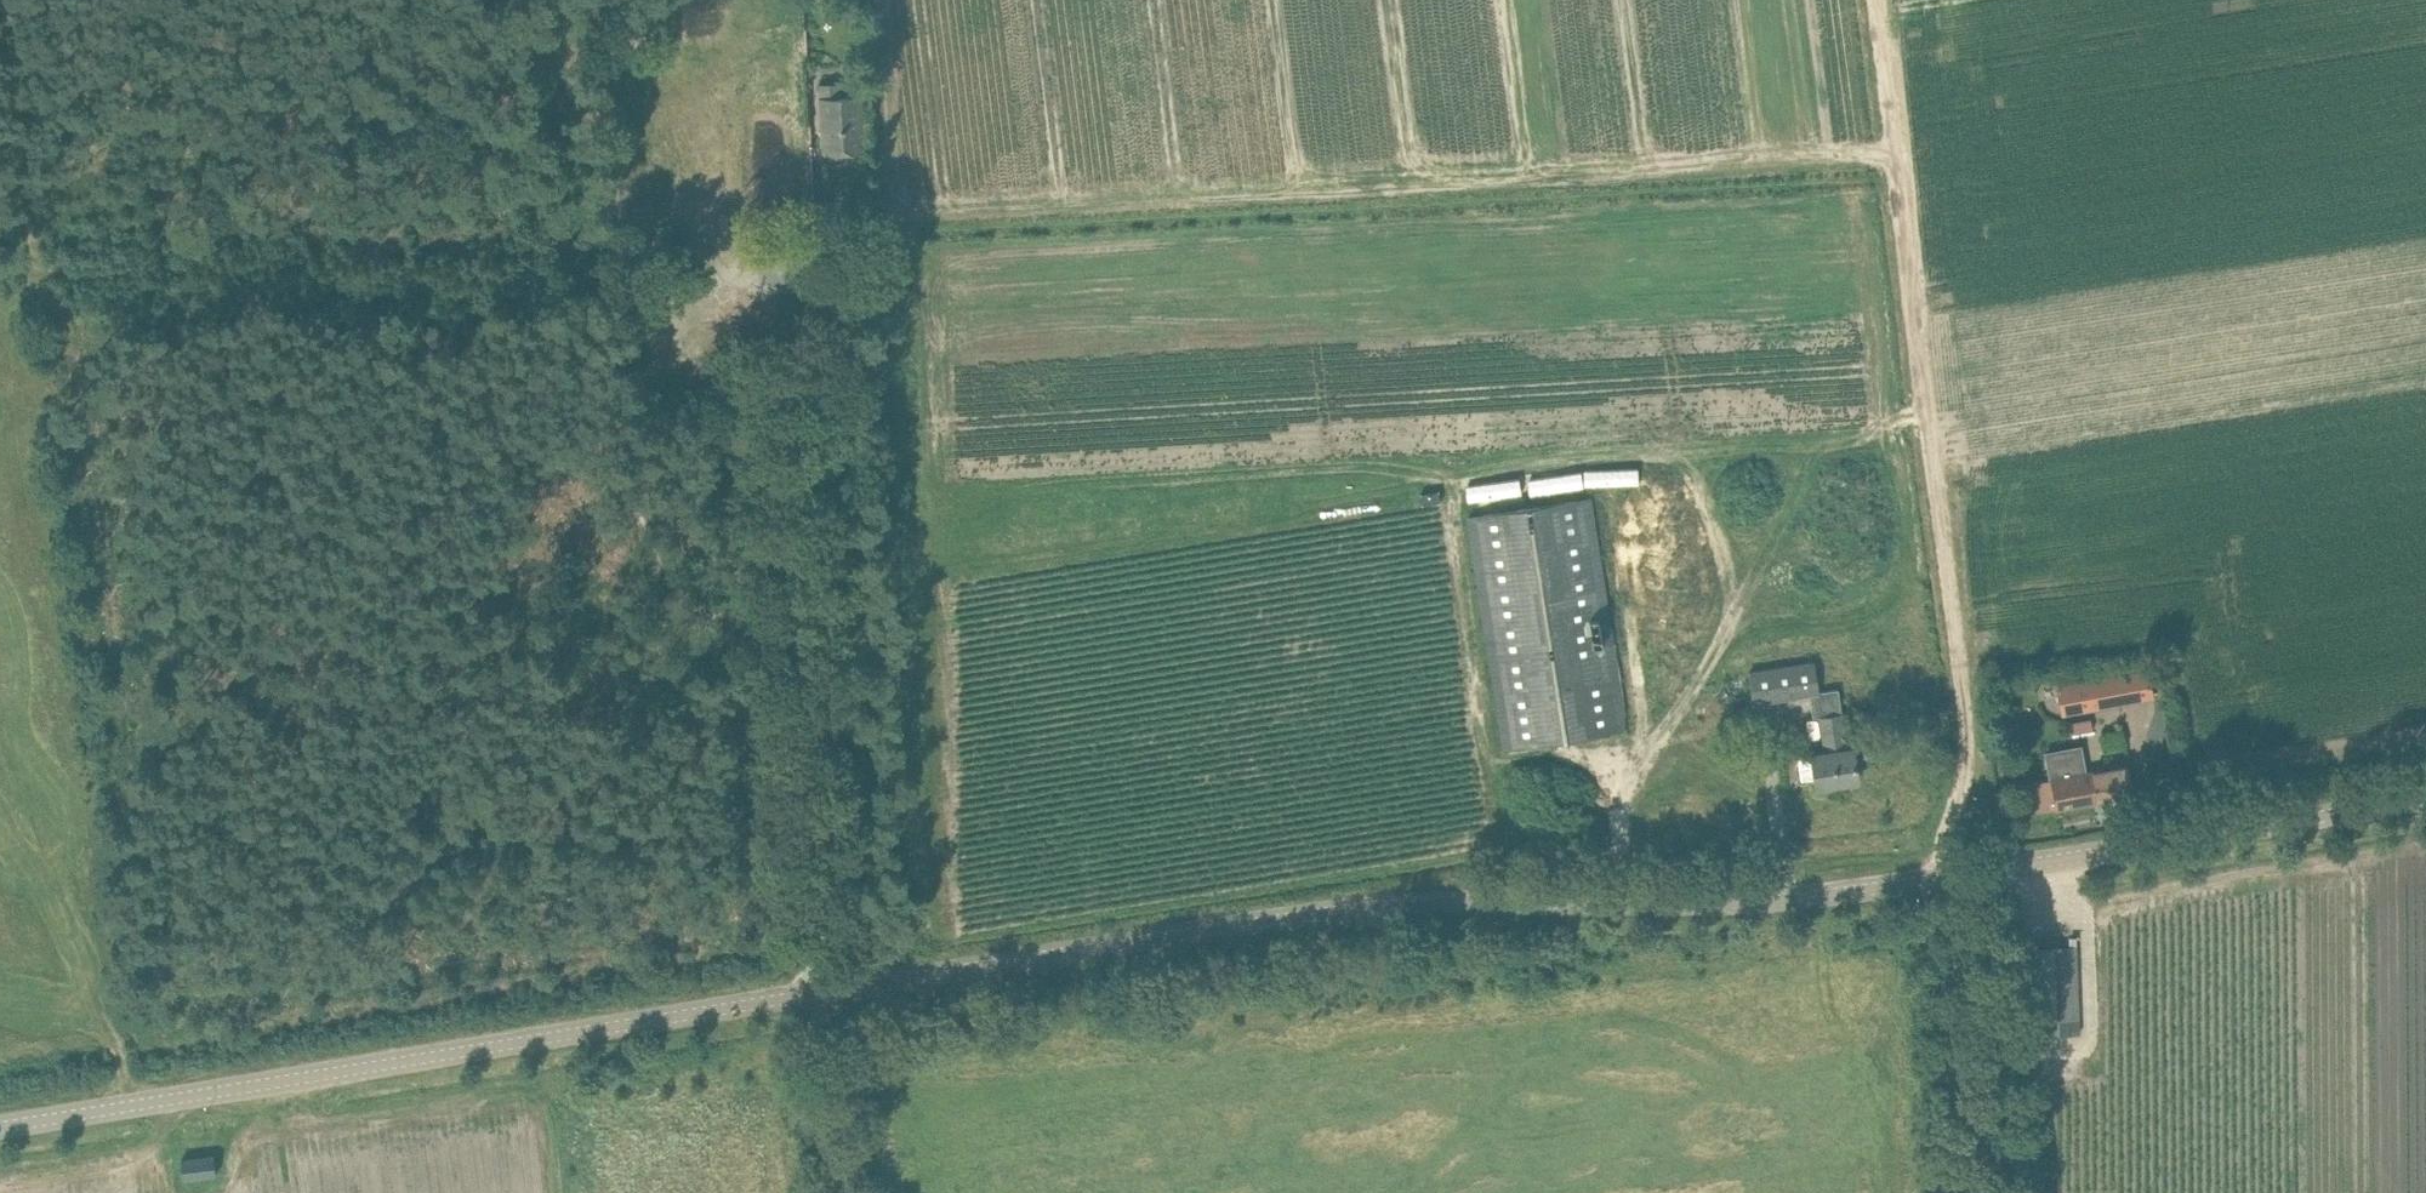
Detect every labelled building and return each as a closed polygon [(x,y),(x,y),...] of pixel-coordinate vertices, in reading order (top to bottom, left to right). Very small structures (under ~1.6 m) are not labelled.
[(821,98),(824,152),(864,149),(861,96),(821,98)] [(691,211),(676,212),(677,225),(691,225),(691,211)] [(1468,517),(1504,747),(1626,728),(1590,498),(1468,517)] [(1811,662),(1746,672),(1751,703),(1807,694),(1816,693),(1816,692),(1811,662)] [(2113,672),(2091,676),(2097,706),(2119,702),(2113,672)] [(1823,752),(1795,756),(1799,781),(1798,782),(1798,783),(1814,780),(1814,786),(1858,779),(1853,747),(1847,748),(1842,715),(1842,712),(1840,713),(1817,716),(1817,717),(1823,752)] [(2127,764),(2027,783),(2032,812),(2132,793),(2130,780),(2127,764)] [(182,1158),(184,1177),(217,1173),(214,1154),(182,1158)]
